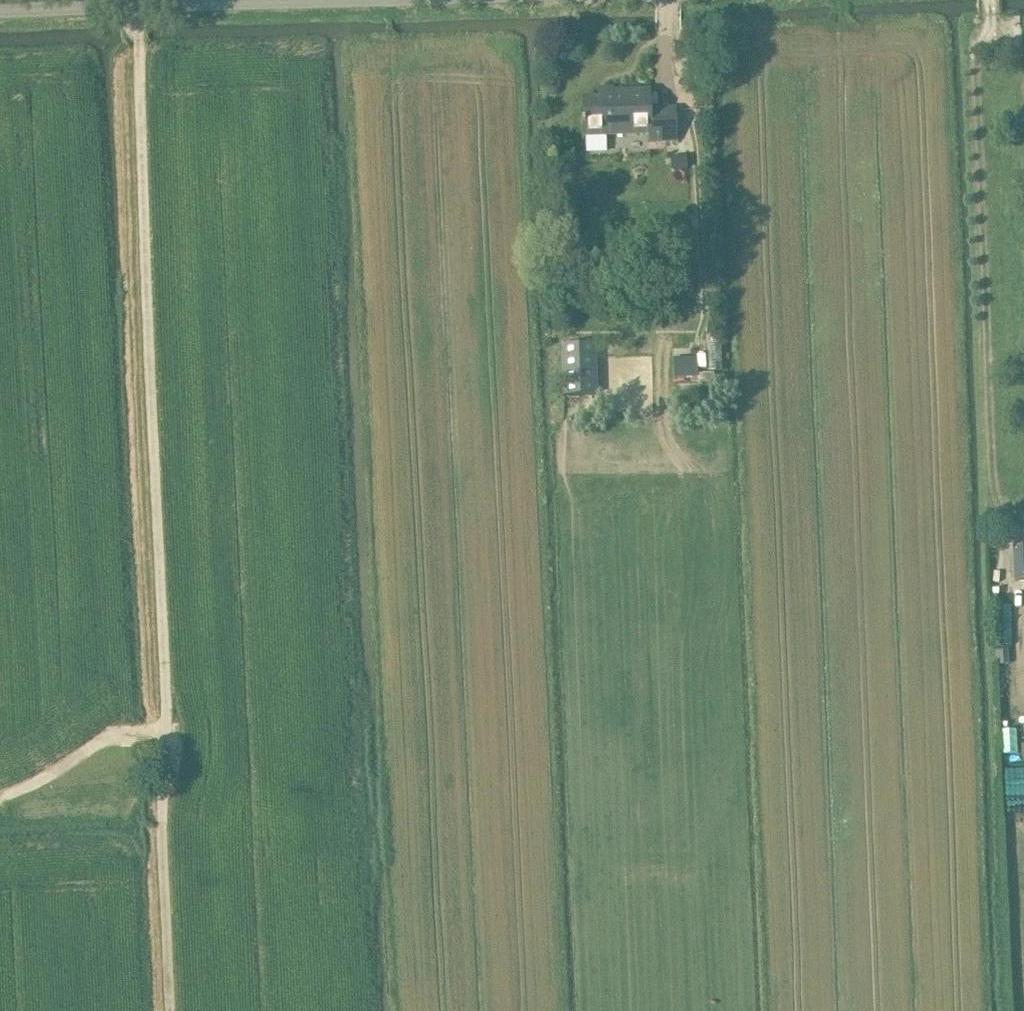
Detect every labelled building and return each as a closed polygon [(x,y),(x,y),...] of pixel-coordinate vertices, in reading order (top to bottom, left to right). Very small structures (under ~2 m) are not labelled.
[(649,141),(675,141),(674,110),(649,110),(649,92),(604,93),(604,99),(583,100),(584,120),(582,120),(582,125),(584,125),(585,136),(649,134),(649,141)] [(686,156),(671,157),(672,169),(686,168),(686,156)] [(562,395),(597,394),(595,345),(561,346),(562,395)] [(696,358),(673,359),(674,378),(697,377),(696,358)] [(1013,548),(1014,580),(1023,580),(1023,547),(1013,548)] [(1007,646),(997,646),(998,665),(1008,664),(1007,646)]
